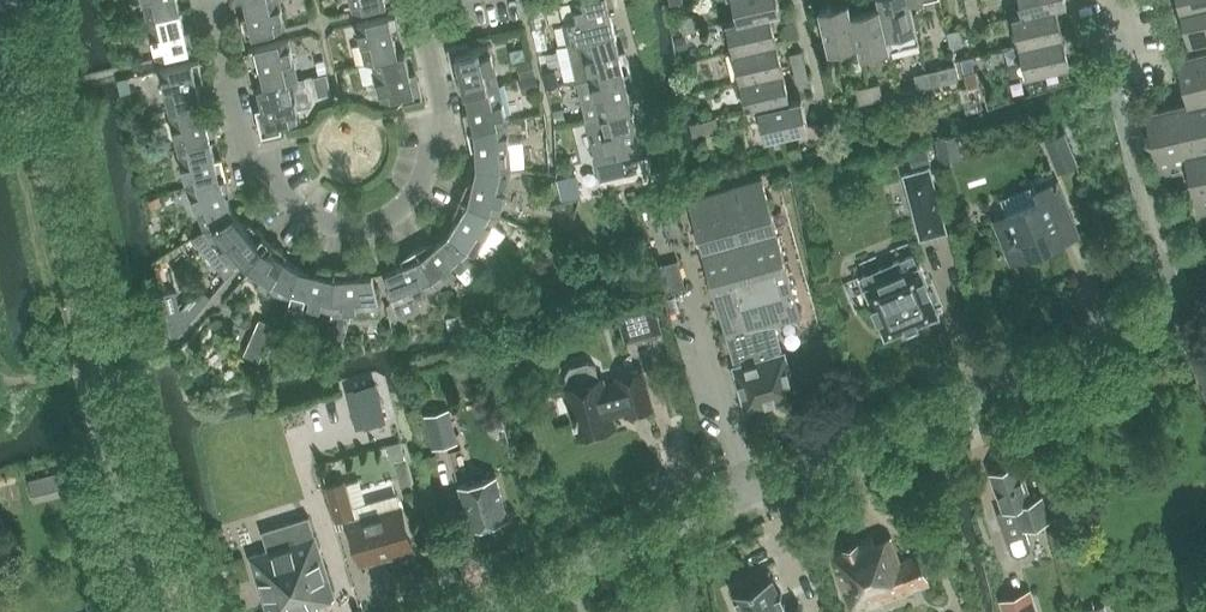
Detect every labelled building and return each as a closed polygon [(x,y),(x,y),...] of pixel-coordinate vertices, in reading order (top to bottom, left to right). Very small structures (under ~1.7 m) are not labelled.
[(148,17),(181,10),(179,0),(144,0),(148,17)] [(251,23),(244,25),(247,36),(286,27),(280,0),(245,0),(251,23)] [(354,11),(394,1),(394,0),(352,0),(354,11)] [(577,17),(563,20),(568,42),(615,31),(609,2),(615,1),(615,0),(573,0),(577,17)] [(740,19),(769,12),(780,9),(778,0),(736,0),(740,19)] [(881,5),(890,46),(919,39),(910,0),(879,0),(881,5)] [(980,8),(978,0),(965,0),(968,11),(980,8)] [(1055,6),(1066,3),(1065,0),(1022,0),(1025,13),(1055,6)] [(858,41),(852,12),(849,1),(820,8),(829,48),(858,41)] [(1189,42),(1205,38),(1205,1),(1181,7),(1189,42)] [(852,12),(858,41),(861,52),(890,46),(881,5),(852,12)] [(1055,6),(1025,13),(1014,15),(1021,44),(1061,35),(1055,6)] [(980,8),(968,11),(971,26),(983,23),(980,8)] [(148,17),(157,57),(197,48),(194,36),(188,38),(181,10),(148,17)] [(769,12),(740,19),(729,21),(735,50),(776,41),(769,12)] [(399,54),(399,53),(393,26),(399,24),(397,13),(357,23),(366,63),(373,61),(399,54)] [(693,14),(681,17),(684,32),(696,29),(693,14)] [(541,16),(530,18),(533,28),(543,26),(541,16)] [(799,35),(796,21),(784,23),(787,38),(799,35)] [(951,46),(962,43),(959,28),(947,31),(951,46)] [(615,31),(568,42),(577,80),(631,68),(629,57),(622,59),(615,31)] [(686,35),(676,37),(678,48),(689,46),(686,35)] [(1061,35),(1021,44),(1028,73),(1068,64),(1061,35)] [(291,80),(298,79),(289,39),(249,48),(252,59),(258,57),(265,85),(265,86),(291,80)] [(499,83),(489,43),(470,48),(468,41),(448,46),(452,64),(459,62),(466,91),(499,83)] [(776,41),(735,50),(742,79),(783,70),(776,41)] [(1145,110),(1150,128),(1144,137),(1153,143),(1158,164),(1186,157),(1199,213),(1205,212),(1205,48),(1177,55),(1187,100),(1145,110)] [(794,67),(806,64),(803,50),(791,53),(794,67)] [(373,61),(382,100),(402,95),(403,102),(423,97),(419,80),(412,81),(406,52),(399,53),(399,54),(373,61)] [(970,57),(961,59),(964,72),(973,70),(970,57)] [(202,100),(196,72),(202,70),(200,59),(160,69),(169,108),(202,100)] [(316,61),(318,72),(327,70),(324,59),(316,61)] [(532,59),(518,63),(522,76),(536,73),(532,59)] [(935,59),(924,61),(926,71),(938,68),(935,59)] [(806,64),(794,67),(797,82),(809,79),(806,64)] [(955,64),(938,68),(941,83),(959,79),(955,64)] [(556,68),(543,72),(547,86),(559,83),(556,68)] [(586,119),(633,108),(627,80),(633,78),(631,68),(577,80),(586,119)] [(926,71),(930,86),(941,83),(938,68),(926,71)] [(749,108),(760,106),(789,99),(783,70),(742,79),(749,108)] [(968,87),(979,84),(976,70),(973,70),(964,72),(968,87)] [(930,86),(926,71),(915,74),(918,88),(930,86)] [(332,92),(327,72),(314,76),(319,95),(332,92)] [(536,75),(521,78),(524,92),(539,88),(536,75)] [(265,86),(265,85),(258,86),(265,116),(258,117),(262,135),(282,130),(281,124),(300,119),(291,80),(265,86)] [(868,85),(872,99),(883,97),(880,82),(868,85)] [(508,121),(499,83),(466,91),(472,119),(466,121),(468,131),(508,121)] [(872,99),(868,85),(857,87),(860,102),(872,99)] [(968,87),(961,89),(961,93),(963,99),(970,97),(968,87)] [(789,99),(760,106),(767,135),(808,125),(801,96),(789,99)] [(212,140),(218,138),(216,127),(209,129),(202,100),(169,108),(178,147),(211,139),(212,140)] [(977,100),(965,103),(967,112),(979,109),(977,100)] [(563,108),(555,109),(557,121),(566,120),(563,108)] [(586,119),(597,165),(600,179),(635,171),(632,157),(651,152),(646,135),(640,136),(633,108),(586,119)] [(717,116),(705,119),(708,133),(720,130),(717,116)] [(468,131),(470,140),(477,138),(477,166),(511,168),(508,121),(468,131)] [(1065,131),(1047,138),(1060,169),(1077,162),(1065,131)] [(957,133),(937,137),(942,159),(961,155),(957,133)] [(211,139),(178,147),(188,185),(227,176),(225,166),(218,167),(212,140),(211,139)] [(926,149),(912,153),(916,167),(931,163),(926,149)] [(464,190),(460,198),(500,215),(511,168),(477,166),(471,193),(464,190)] [(905,173),(917,219),(924,218),(929,236),(948,231),(931,167),(905,173)] [(205,229),(234,212),(224,186),(229,185),(227,176),(188,185),(205,229)] [(739,186),(689,200),(695,221),(697,228),(703,251),(704,253),(709,271),(719,307),(725,330),(727,337),(729,336),(735,359),(737,365),(756,360),(782,353),(774,324),(801,316),(793,286),(784,254),(777,229),(771,207),(769,200),(763,179),(739,186)] [(1004,215),(995,218),(1011,258),(1020,255),(1064,237),(1078,232),(1072,217),(1058,180),(1037,189),(1041,199),(1008,213),(1004,215)] [(159,195),(149,199),(153,207),(162,203),(159,195)] [(449,233),(475,254),(500,215),(460,198),(457,207),(463,210),(449,233)] [(193,237),(227,277),(264,234),(257,227),(252,233),(234,212),(205,229),(193,237)] [(417,249),(439,285),(475,254),(449,233),(428,251),(425,244),(417,249)] [(299,268),(276,254),(281,248),(273,241),(245,274),(287,299),(299,268)] [(669,248),(670,272),(687,271),(686,247),(669,248)] [(419,309),(422,302),(418,293),(439,285),(417,249),(409,254),(413,260),(387,270),(394,303),(398,312),(404,315),(419,309)] [(627,263),(613,267),(619,285),(632,280),(627,263)] [(867,287),(873,301),(886,332),(885,333),(886,335),(888,334),(907,326),(908,327),(919,322),(919,321),(938,313),(940,312),(939,310),(939,311),(921,265),(920,263),(918,264),(868,285),(866,285),(867,287)] [(332,310),(335,268),(326,267),(326,274),(299,268),(287,299),(332,310)] [(344,269),(335,268),(332,310),(380,307),(372,274),(344,276),(344,269)] [(176,289),(163,293),(170,324),(171,331),(172,335),(180,333),(212,295),(201,287),(181,309),(176,289)] [(651,294),(617,304),(626,339),(661,329),(651,294)] [(471,311),(461,316),(468,328),(477,322),(471,311)] [(457,315),(447,318),(449,327),(459,325),(457,315)] [(261,318),(253,336),(268,342),(276,325),(261,318)] [(1187,347),(1205,393),(1205,339),(1187,347)] [(314,340),(312,354),(325,356),(327,342),(314,340)] [(335,343),(335,353),(343,353),(343,343),(335,343)] [(737,365),(735,366),(747,408),(796,395),(784,352),(782,353),(756,360),(737,365)] [(566,373),(569,387),(567,387),(580,433),(614,424),(611,412),(627,408),(628,411),(650,405),(641,371),(618,377),(619,381),(603,385),(602,378),(600,379),(596,365),(587,360),(570,365),(566,373)] [(376,383),(348,390),(358,426),(386,419),(376,383)] [(450,408),(426,414),(435,445),(458,439),(450,408)] [(402,442),(389,445),(393,461),(406,458),(402,442)] [(1003,508),(998,510),(1012,551),(1019,554),(1029,551),(1031,544),(1025,527),(1051,518),(1043,495),(1033,499),(1019,461),(1006,466),(1002,464),(997,466),(994,470),(990,471),(1003,508)] [(62,471),(46,475),(51,496),(67,491),(62,471)] [(508,517),(497,475),(460,485),(471,527),(508,517)] [(345,482),(327,487),(336,519),(354,514),(352,507),(345,482)] [(356,519),(350,521),(351,525),(362,563),(383,557),(383,555),(412,547),(402,509),(398,494),(366,503),(352,507),(354,514),(356,519)] [(250,556),(268,611),(300,611),(319,606),(318,602),(335,597),(309,516),(263,531),(269,550),(250,556)] [(854,611),(857,611),(932,583),(920,553),(903,560),(893,535),(877,541),(874,536),(831,552),(854,611)] [(734,591),(742,611),(804,611),(800,602),(786,608),(773,575),(758,581),(734,591)] [(1006,608),(1007,611),(1038,611),(1033,599),(1006,608)] [(1084,608),(1085,611),(1113,611),(1110,602),(1084,608)]
